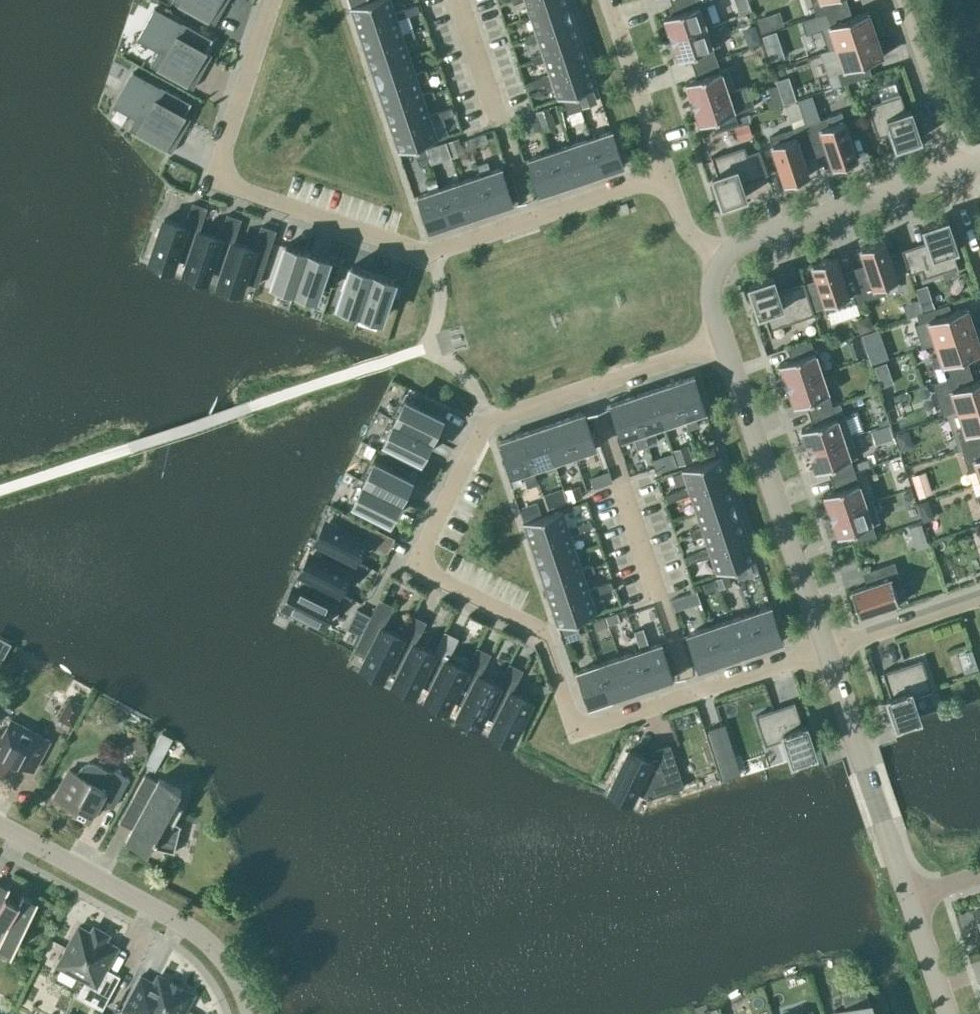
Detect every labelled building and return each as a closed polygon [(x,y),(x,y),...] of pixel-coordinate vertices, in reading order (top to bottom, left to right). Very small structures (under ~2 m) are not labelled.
[(215,24),(223,9),(217,5),(220,0),(172,0),(215,24)] [(350,7),(357,29),(396,16),(397,19),(419,11),(417,5),(395,12),(391,0),(372,0),(350,7)] [(530,16),(569,3),(568,0),(524,0),(530,16)] [(671,1),(675,12),(663,16),(670,38),(713,24),(706,4),(706,2),(698,5),(697,0),(675,0),(671,1)] [(740,16),(753,12),(749,0),(735,0),(740,16)] [(817,15),(830,11),(826,0),(812,0),(817,15)] [(569,3),(530,16),(535,33),(524,37),(527,43),(538,40),(537,37),(576,24),(569,3)] [(150,64),(193,88),(201,73),(195,69),(213,38),(211,38),(183,22),(182,23),(154,8),(136,41),(157,53),(150,64)] [(832,35),(836,47),(876,33),(872,23),(868,11),(834,23),(830,11),(817,15),(825,37),(832,35)] [(396,16),(357,29),(364,49),(403,36),(401,33),(402,33),(397,19),(396,16)] [(760,19),(762,33),(785,30),(783,16),(760,19)] [(538,40),(542,53),(531,57),(534,64),(545,60),(545,61),(544,57),(583,44),(576,24),(537,37),(538,40)] [(720,45),(713,24),(670,38),(678,59),(689,55),(693,66),(716,59),(712,47),(720,45)] [(403,36),(364,49),(371,70),(410,57),(404,40),(415,36),(413,29),(402,33),(401,33),(403,36)] [(880,44),(876,33),(836,47),(840,59),(833,62),(841,84),(864,76),(860,64),(883,56),(879,44),(880,44)] [(549,74),(538,78),(527,82),(529,89),(552,81),(551,78),(590,65),(583,44),(544,57),(545,61),(549,74)] [(415,73),(410,57),(371,70),(377,90),(416,77),(417,80),(418,80),(429,76),(426,69),(415,73)] [(716,59),(693,66),(697,78),(685,82),(692,103),(734,89),(728,69),(727,67),(720,70),(716,59)] [(597,86),(590,65),(551,78),(552,81),(557,99),(597,86)] [(129,128),(172,152),(180,137),(174,133),(184,114),(191,102),(190,102),(161,86),(160,87),(133,72),(114,105),(135,117),(129,128)] [(422,94),(418,80),(417,80),(416,77),(377,90),(384,111),(423,98),(424,101),(425,101),(424,100),(435,97),(433,90),(422,94)] [(792,79),(780,82),(786,108),(798,105),(792,79)] [(734,89),(692,103),(699,124),(711,120),(715,132),(738,124),(734,112),(735,112),(728,92),(734,90),(734,89)] [(899,95),(883,100),(868,105),(878,136),(891,132),(896,146),(904,143),(904,144),(912,141),(920,138),(915,121),(912,112),(912,113),(911,109),(906,110),(900,93),(899,93),(899,95)] [(429,115),(425,101),(424,101),(423,98),(384,111),(391,131),(430,118),(431,121),(454,114),(452,107),(429,115)] [(546,132),(559,127),(554,115),(542,120),(546,132)] [(830,124),(827,117),(805,124),(813,148),(825,144),(828,152),(833,167),(841,165),(849,162),(857,159),(852,144),(853,144),(850,135),(849,135),(844,120),(830,124)] [(437,139),(431,121),(430,118),(391,131),(398,152),(437,139)] [(809,175),(804,160),(801,152),(813,148),(805,124),(783,132),(785,139),(771,144),(776,159),(776,160),(779,168),(784,184),(793,181),(801,179),(801,178),(809,175)] [(623,165),(612,130),(590,138),(602,173),(623,165)] [(602,173),(590,138),(570,144),(582,179),(602,173)] [(570,144),(549,151),(561,186),(582,179),(570,144)] [(744,147),(735,150),(712,157),(712,156),(710,156),(716,174),(712,175),(713,179),(716,188),(722,204),(730,202),(738,199),(746,196),(741,182),(767,173),(759,150),(746,154),(744,147)] [(561,186),(549,151),(528,158),(540,193),(561,186)] [(501,167),(480,175),(492,210),(513,202),(501,167)] [(480,175),(459,181),(471,216),(492,210),(480,175)] [(459,181),(439,188),(451,223),(471,216),(459,181)] [(451,223),(439,188),(418,195),(429,230),(451,223)] [(164,218),(151,257),(174,265),(177,256),(188,260),(198,230),(206,207),(192,202),(184,225),(164,218)] [(188,260),(185,268),(208,276),(211,268),(222,271),(233,241),(242,217),(226,212),(218,236),(198,230),(188,260)] [(928,241),(912,246),(902,250),(910,273),(922,269),(925,276),(956,266),(957,267),(958,267),(952,249),(957,248),(956,244),(953,235),(947,218),(939,221),(931,224),(923,227),(928,241)] [(222,271),(219,280),(242,288),(245,279),(256,283),(258,283),(268,253),(276,228),(261,223),(252,248),(233,241),(222,271)] [(865,264),(867,272),(856,276),(863,299),(886,292),(883,284),(897,280),(892,264),(893,264),(890,255),(889,255),(884,240),(876,243),(876,242),(868,245),(860,248),(865,263),(865,264)] [(273,282),(294,289),(307,251),(286,244),(273,282)] [(307,251),(294,289),(316,296),(328,258),(307,251)] [(863,299),(856,276),(844,279),(841,271),(836,256),(828,259),(827,258),(819,261),(811,264),(816,279),(816,280),(819,288),(827,311),(863,299)] [(360,311),(372,273),(351,265),(338,304),(360,311)] [(394,280),(372,273),(360,311),(381,318),(394,280)] [(756,282),(748,285),(754,302),(757,311),(757,310),(758,314),(763,313),(769,330),(770,330),(769,328),(814,313),(803,283),(778,291),(773,277),(765,280),(765,279),(756,282)] [(931,329),(935,342),(975,329),(972,318),(971,318),(968,306),(944,314),(942,305),(918,313),(924,332),(931,329)] [(865,334),(880,389),(897,385),(881,329),(865,334)] [(939,379),(963,371),(959,359),(979,352),(979,344),(978,340),(979,339),(975,329),(935,342),(939,354),(932,357),(939,379)] [(787,348),(791,359),(779,363),(786,384),(822,372),(815,351),(814,351),(811,340),(787,348)] [(958,411),(979,404),(979,379),(967,383),(963,371),(939,379),(947,401),(954,399),(958,411)] [(822,372),(786,384),(793,405),(805,402),(809,413),(832,405),(829,394),(829,393),(829,392),(828,392),(822,372)] [(694,375),(672,383),(684,418),(688,429),(698,425),(695,414),(705,410),(694,375)] [(672,383),(652,389),(664,424),(684,418),(672,383)] [(664,424),(652,389),(631,396),(643,431),(664,424)] [(643,431),(631,396),(610,403),(622,438),(643,431)] [(395,419),(431,437),(441,417),(405,399),(395,419)] [(962,448),(979,442),(979,404),(958,411),(962,423),(955,425),(962,448)] [(832,405),(809,413),(813,424),(801,428),(808,450),(850,435),(844,414),(836,416),(832,405)] [(584,412),(562,419),(574,454),(595,447),(584,412)] [(421,457),(431,437),(395,419),(385,439),(421,457)] [(574,454),(562,419),(542,426),(554,461),(574,454)] [(554,461),(542,426),(521,433),(533,468),(554,461)] [(891,427),(873,434),(878,447),(896,440),(891,427)] [(538,483),(533,468),(521,433),(500,440),(512,475),(522,472),(527,486),(538,483)] [(850,435),(808,450),(815,471),(827,467),(831,478),(854,470),(850,459),(858,456),(857,455),(850,435)] [(979,477),(979,442),(962,448),(969,470),(977,468),(979,477)] [(687,487),(676,491),(665,495),(667,501),(690,494),(689,490),(728,477),(721,456),(681,469),(687,487)] [(374,460),(364,480),(400,499),(411,478),(374,460)] [(605,483),(612,481),(608,470),(601,472),(605,483)] [(854,470),(831,478),(835,490),(823,493),(830,515),(872,501),(872,500),(865,502),(859,483),(858,482),(854,470)] [(928,474),(914,479),(922,502),(935,497),(928,474)] [(735,498),(728,477),(689,490),(690,494),(695,511),(735,498)] [(400,499),(364,480),(354,501),(390,519),(400,499)] [(735,498),(695,511),(701,528),(690,531),(692,538),(703,534),(703,535),(704,535),(703,531),(741,518),(735,498)] [(541,514),(537,501),(519,507),(523,520),(541,514)] [(872,501),(830,515),(837,536),(848,532),(852,544),(876,536),(872,524),(879,522),(879,520),(872,501)] [(562,509),(523,522),(530,544),(569,531),(570,534),(592,526),(590,520),(568,527),(562,509)] [(394,537),(372,526),(342,511),(342,513),(343,514),(338,524),(330,520),(319,542),(327,546),(343,553),(356,560),(356,559),(366,540),(387,551),(394,537)] [(708,549),(697,552),(686,556),(688,563),(710,555),(711,555),(710,552),(748,539),(741,518),(703,531),(704,535),(703,535),(708,549)] [(915,552),(930,547),(924,526),(908,531),(915,552)] [(576,551),(570,534),(569,531),(530,544),(537,564),(576,551)] [(755,560),(748,539),(710,552),(711,555),(710,555),(716,573),(755,560)] [(356,560),(343,553),(327,546),(322,556),(314,552),(303,574),(311,578),(340,591),(350,572),(360,578),(367,565),(356,559),(356,560)] [(581,568),(576,551),(537,564),(543,585),(582,572),(583,575),(584,575),(584,574),(595,571),(592,564),(581,568)] [(901,585),(894,562),(870,570),(874,583),(851,590),(853,599),(856,607),(859,615),(874,610),(883,607),(898,601),(894,587),(901,585)] [(754,575),(750,563),(733,569),(737,581),(754,575)] [(588,588),(584,575),(583,575),(582,572),(543,585),(550,605),(589,592),(590,596),(591,596),(591,595),(613,588),(611,581),(588,588)] [(719,586),(730,582),(727,574),(717,578),(719,586)] [(287,606),(298,612),(323,625),(334,604),(344,610),(351,597),(340,592),(340,591),(311,578),(306,589),(298,585),(287,606)] [(708,590),(715,587),(713,579),(705,582),(708,590)] [(597,613),(591,596),(590,596),(589,592),(550,605),(557,626),(597,613)] [(675,610),(684,606),(681,597),(672,600),(675,610)] [(363,663),(375,669),(385,674),(389,666),(402,636),(382,627),(393,605),(380,599),(354,650),(356,651),(356,649),(367,655),(363,663)] [(782,641),(771,606),(749,613),(761,648),(782,641)] [(606,616),(608,622),(618,619),(616,612),(606,616)] [(749,613),(729,620),(741,655),(761,648),(749,613)] [(395,679),(410,686),(417,690),(421,682),(435,653),(415,643),(425,621),(413,615),(402,637),(402,636),(389,666),(399,671),(395,679)] [(593,621),(596,628),(606,624),(603,618),(593,621)] [(729,620),(708,627),(720,662),(741,655),(729,620)] [(562,627),(564,634),(577,629),(574,622),(562,627)] [(720,662),(708,627),(687,634),(699,669),(720,662)] [(427,695),(441,702),(449,706),(453,698),(467,669),(447,659),(458,637),(446,631),(435,653),(421,682),(431,687),(427,695)] [(637,640),(637,641),(640,650),(651,685),(672,678),(661,643),(649,647),(646,637),(637,640)] [(460,711),(469,716),(481,722),(485,714),(499,685),(479,675),(490,653),(478,647),(467,669),(453,698),(464,703),(460,711)] [(651,685),(640,650),(619,657),(631,692),(651,685)] [(979,669),(973,650),(959,655),(965,674),(979,669)] [(619,657),(598,663),(610,698),(631,692),(619,657)] [(921,660),(907,664),(884,672),(883,671),(882,671),(890,695),(886,697),(888,701),(887,701),(890,709),(896,726),(900,725),(917,719),(920,718),(913,695),(931,689),(921,660)] [(532,701),(518,694),(511,691),(522,669),(510,663),(499,685),(485,714),(496,719),(492,727),(514,738),(532,701)] [(610,698),(598,663),(577,671),(589,705),(610,698)] [(794,702),(777,708),(756,715),(766,744),(784,738),(792,761),(795,760),(796,760),(812,754),(816,753),(810,736),(811,736),(808,728),(806,723),(802,725),(794,700),(793,701),(794,702)] [(33,770),(50,740),(11,719),(2,735),(0,734),(0,772),(3,774),(11,758),(33,770)] [(728,750),(721,727),(707,731),(717,760),(725,757),(728,750)] [(159,770),(175,740),(165,735),(149,765),(159,770)] [(629,750),(619,770),(611,786),(633,797),(636,789),(647,794),(646,796),(646,798),(684,785),(683,784),(682,784),(669,745),(656,749),(659,758),(651,761),(629,750)] [(73,812),(89,820),(101,798),(114,806),(130,778),(115,770),(113,773),(97,764),(93,763),(89,763),(85,764),(82,766),(79,769),(77,774),(69,769),(54,797),(75,809),(73,812)] [(143,807),(126,840),(148,852),(151,846),(175,852),(182,825),(174,821),(183,804),(176,800),(181,790),(159,778),(157,781),(145,775),(131,800),(143,807)] [(12,951),(38,904),(22,895),(18,904),(5,897),(9,889),(0,883),(0,944),(12,951)] [(106,968),(117,947),(79,926),(58,965),(86,980),(77,996),(102,1009),(120,975),(106,968)] [(141,975),(122,1009),(131,1013),(182,1013),(192,994),(159,976),(155,983),(141,975)] [(835,1013),(874,1013),(870,1002),(836,1013),(835,1009),(834,1010),(835,1013)]
